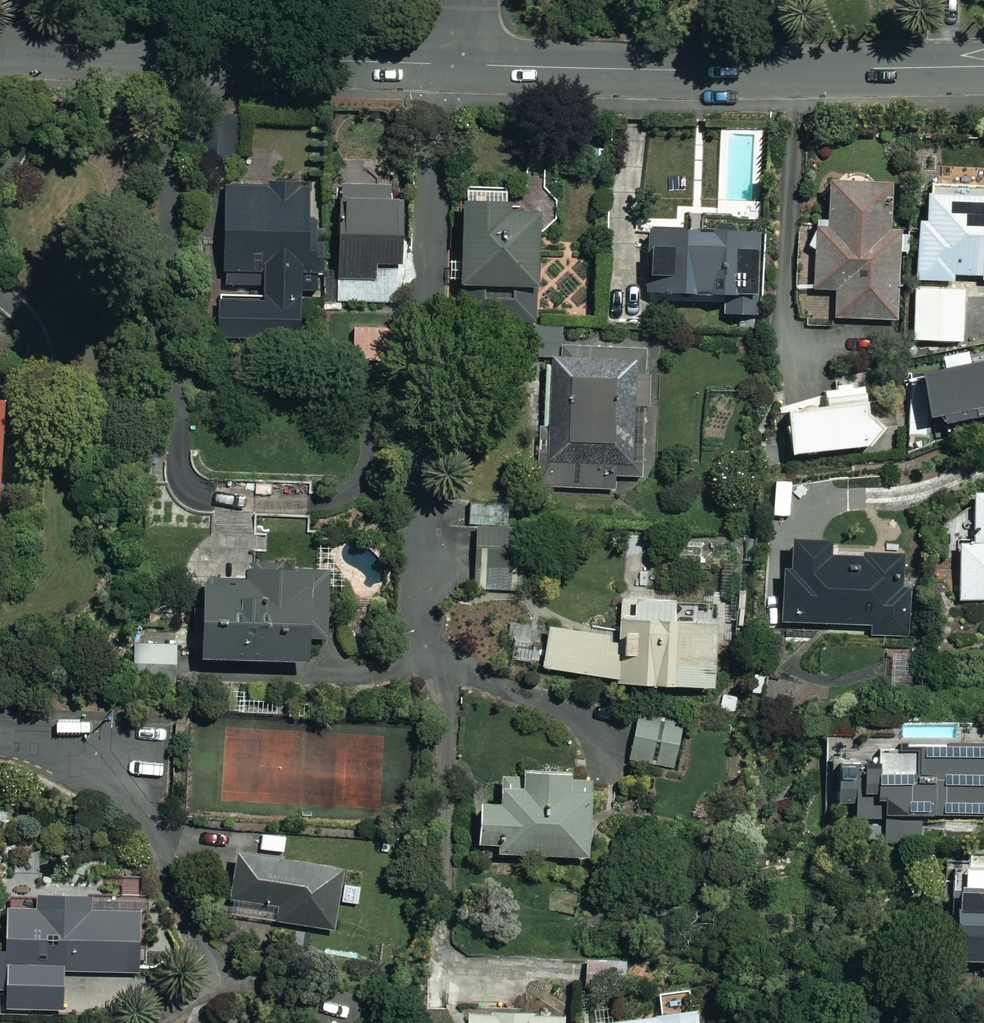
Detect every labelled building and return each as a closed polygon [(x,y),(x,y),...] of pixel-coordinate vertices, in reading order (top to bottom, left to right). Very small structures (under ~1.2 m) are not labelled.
[(237,113),(207,113),(206,158),(237,158),(237,113)] [(909,256),(909,233),(890,233),(889,186),(875,186),(869,175),(858,171),(847,175),(841,187),(824,187),(825,223),(799,223),(799,253),(811,252),(811,293),(833,293),(833,321),(898,320),(897,256),(909,256)] [(306,182),(268,182),(268,190),(223,190),(223,288),(264,287),(264,300),(218,301),(218,342),(300,342),(299,292),(316,291),(316,219),(306,219),(306,182)] [(386,205),(386,184),(336,183),(335,302),(399,303),(400,205),(386,205)] [(459,206),(460,262),(448,262),(448,286),(460,285),(460,322),(535,321),(534,214),(507,214),(507,185),(464,186),(464,206),(459,206)] [(923,197),(923,226),(917,226),(918,284),(935,284),(936,300),(983,300),(983,200),(953,200),(953,196),(923,197)] [(647,237),(646,258),(643,258),(643,285),(646,285),(646,299),(724,299),(724,320),(761,320),(761,238),(647,237)] [(392,324),(352,323),(351,362),(391,363),(392,324)] [(549,427),(539,427),(539,488),(645,489),(646,349),(561,348),(561,329),(527,328),(526,360),(550,360),(549,427)] [(909,381),(919,436),(983,425),(983,368),(909,381)] [(871,421),(867,421),(864,383),(823,386),(825,409),(784,413),(788,457),(873,450),(871,421)] [(9,507),(14,424),(15,406),(1,404),(0,401),(0,505),(9,507)] [(972,498),(973,547),(958,547),(959,601),(983,601),(983,497),(972,498)] [(467,534),(475,534),(476,593),(512,592),(510,506),(467,507),(467,534)] [(860,555),(860,561),(826,561),(826,546),(788,546),(789,571),(779,572),(780,625),(905,622),(904,590),(900,590),(899,554),(860,555)] [(325,641),(326,573),(299,573),(299,566),(252,566),(252,572),(245,572),(245,582),(201,582),(200,663),(306,665),(306,641),(325,641)] [(678,597),(613,593),(611,627),(539,623),(536,676),(619,681),(619,686),(713,691),(717,623),(677,620),(678,597)] [(764,713),(781,714),(789,708),(796,694),(796,682),(842,683),(842,690),(906,692),(907,649),(786,646),(786,632),(766,632),(765,674),(751,674),(750,696),(764,696),(764,713)] [(177,683),(178,646),(142,645),(141,682),(177,683)] [(635,720),(630,776),(658,779),(659,767),(678,768),(681,724),(635,720)] [(900,725),(901,755),(894,755),(894,735),(827,736),(828,821),(885,821),(885,841),(915,841),(915,816),(977,816),(977,820),(983,820),(983,746),(957,747),(957,725),(900,725)] [(590,781),(571,780),(571,776),(520,774),(520,778),(500,778),(499,808),(477,807),(476,847),(496,848),(496,857),(587,860),(590,781)] [(291,828),(263,827),(262,849),(290,850),(291,828)] [(361,907),(363,886),(343,884),(345,865),(241,851),(235,898),(243,899),(240,920),(336,933),(340,904),(361,907)] [(953,885),(952,965),(983,965),(983,885),(953,885)] [(33,899),(10,899),(10,948),(0,948),(0,988),(9,988),(9,1007),(65,1008),(65,969),(143,970),(143,904),(99,904),(99,894),(41,893),(41,906),(32,906),(33,899)] [(659,1018),(613,1022),(698,1022),(694,988),(656,993),(659,1018)]
